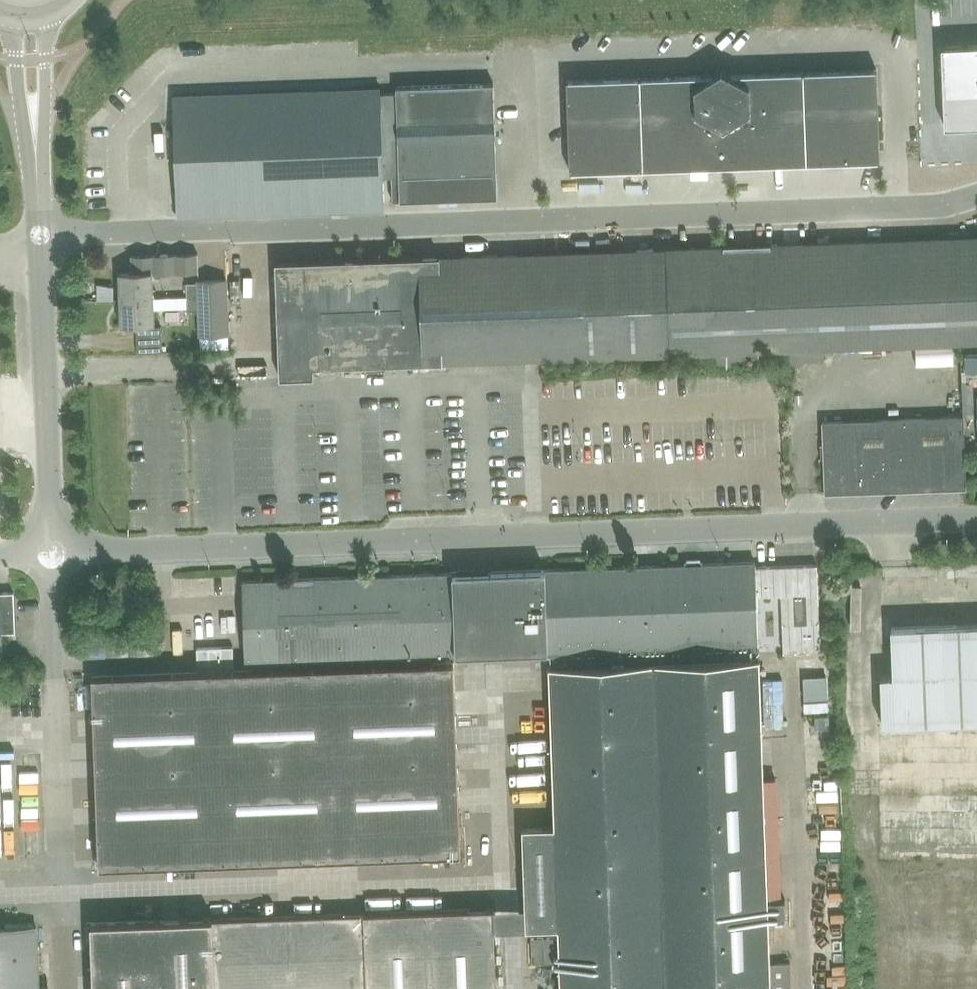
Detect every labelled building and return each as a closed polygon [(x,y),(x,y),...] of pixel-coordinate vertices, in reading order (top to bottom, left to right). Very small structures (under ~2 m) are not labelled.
[(944,127),(976,126),(976,45),(941,46),(944,127)] [(806,163),(879,161),(877,106),(875,69),(803,72),(806,163)] [(733,166),(730,74),(729,74),(725,72),(717,73),(713,75),(566,80),(567,117),(569,171),(733,166)] [(733,166),(806,163),(803,72),(730,74),(733,166)] [(380,93),(383,177),(391,176),(392,201),(497,197),(493,83),(395,86),(395,92),(380,93)] [(383,177),(380,93),(380,87),(177,95),(181,217),(384,209),(383,177)] [(869,165),(838,167),(838,175),(847,175),(848,191),(870,190),(869,165)] [(782,244),(711,247),(715,352),(716,352),(716,364),(760,362),(759,350),(762,350),(784,349),(789,349),(789,361),(823,360),(822,348),(810,349),(806,243),(807,243),(806,227),(782,227),(782,244)] [(873,241),(877,346),(976,342),(976,237),(873,241)] [(810,349),(822,348),(877,346),(873,241),(807,243),(806,243),(810,349)] [(711,247),(523,254),(527,359),(715,352),(711,247)] [(120,299),(153,298),(152,273),(198,271),(197,254),(130,256),(131,272),(119,273),(120,299)] [(527,359),(523,254),(425,257),(429,363),(527,359)] [(369,259),(309,261),(313,367),(429,363),(425,257),(369,260),(369,259)] [(313,377),(313,367),(309,261),(275,262),(279,378),(313,377)] [(153,298),(120,299),(121,326),(122,326),(154,324),(153,309),(187,308),(187,311),(199,310),(199,335),(228,333),(226,280),(199,281),(200,297),(187,297),(153,298)] [(198,283),(186,283),(187,297),(200,297),(199,281),(198,281),(198,283)] [(137,352),(162,351),(161,326),(136,327),(137,352)] [(967,353),(967,370),(976,370),(976,353),(967,353)] [(958,391),(958,356),(906,356),(906,366),(945,366),(945,391),(958,391)] [(966,488),(965,480),(963,416),(821,421),(824,493),(966,488)] [(685,565),(470,572),(242,581),(245,663),(282,661),(282,669),(233,671),(232,646),(192,648),(193,672),(92,676),(99,867),(460,853),(454,662),(292,668),(292,661),(473,653),(548,651),(554,825),(522,826),(526,928),(558,927),(560,988),(790,988),(789,962),(769,963),(755,596),(781,595),(783,652),(820,651),(817,565),(755,567),(755,562),(701,564),(701,562),(698,560),(687,560),(685,563),(685,565)] [(13,599),(13,592),(0,593),(0,656),(1,655),(1,632),(14,632),(13,599)] [(890,627),(892,676),(880,677),(882,727),(976,722),(976,624),(890,627)] [(827,712),(824,682),(802,684),(805,714),(827,712)] [(834,815),(832,758),(812,759),(814,816),(834,815)] [(21,825),(14,826),(8,798),(0,799),(0,805),(4,824),(0,825),(0,855),(26,850),(21,825)] [(831,851),(837,841),(817,829),(811,838),(831,851)] [(90,923),(93,988),(496,988),(493,909),(211,919),(211,918),(90,923)] [(36,926),(0,927),(0,988),(38,988),(36,926)]
